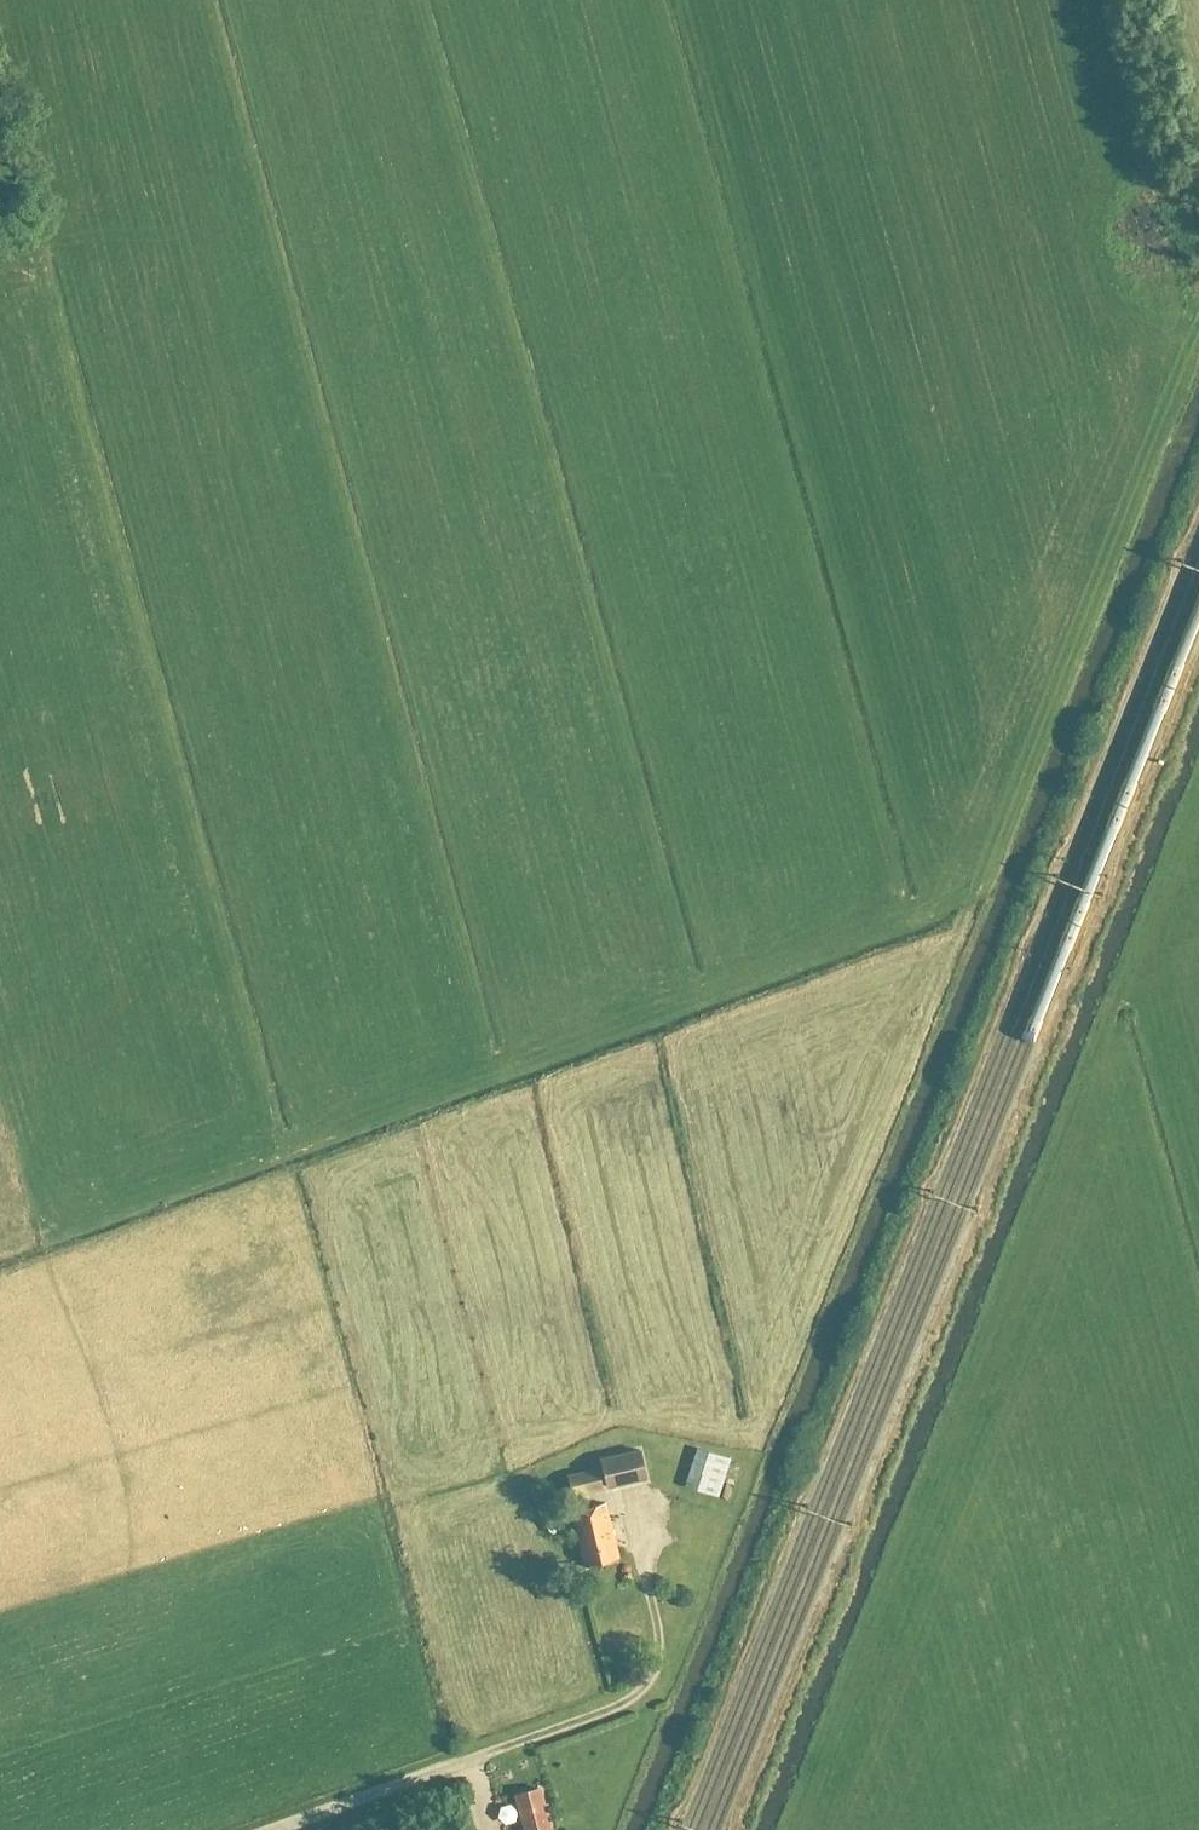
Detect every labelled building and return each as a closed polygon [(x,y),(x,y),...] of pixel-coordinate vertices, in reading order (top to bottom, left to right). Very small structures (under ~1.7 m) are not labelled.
[(696,1449),(683,1486),(716,1498),(729,1461),(696,1449)] [(645,1480),(639,1452),(601,1461),(607,1489),(645,1480)] [(594,1470),(566,1477),(571,1501),(600,1494),(594,1470)] [(604,1507),(569,1515),(582,1569),(617,1561),(604,1507)] [(539,1791),(514,1798),(523,1829),(550,1829),(539,1791)]
